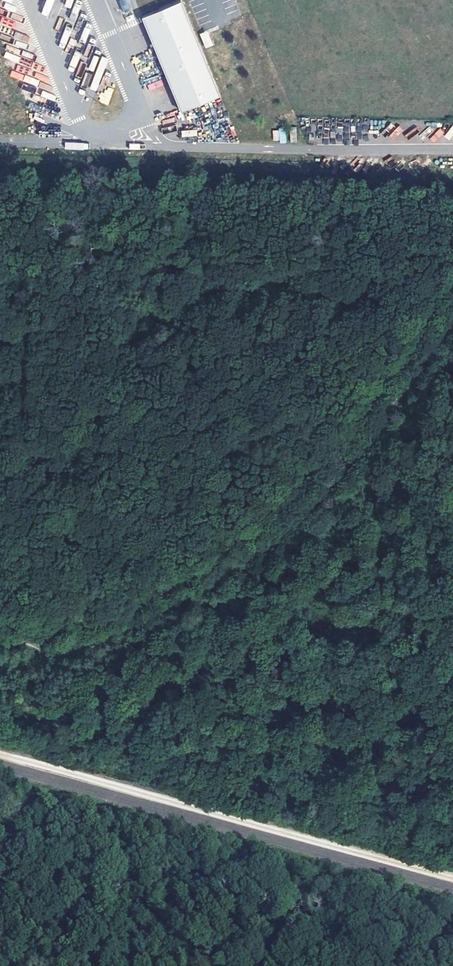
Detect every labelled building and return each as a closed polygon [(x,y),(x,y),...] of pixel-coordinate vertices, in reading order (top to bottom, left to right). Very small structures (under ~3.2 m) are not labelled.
[(222,94),(183,0),(144,16),(183,110),(222,94)] [(199,33),(205,48),(213,45),(207,30),(199,33)] [(273,142),(285,141),(284,130),(272,131),(273,142)]
